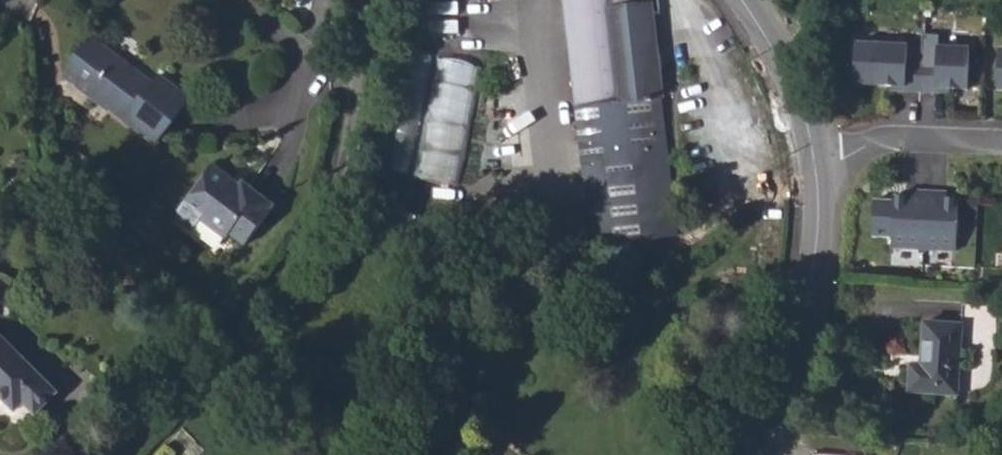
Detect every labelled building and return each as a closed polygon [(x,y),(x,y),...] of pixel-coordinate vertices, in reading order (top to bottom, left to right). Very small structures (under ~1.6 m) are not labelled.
[(571,70),(589,233),(591,246),(677,237),(662,101),(651,13),(659,12),(658,0),(562,0),(571,70)] [(970,43),(971,31),(940,30),(940,42),(970,43)] [(69,73),(126,117),(133,123),(132,126),(154,144),(188,100),(167,83),(155,98),(146,91),(151,85),(128,67),(126,68),(89,39),(77,55),(80,58),(69,73)] [(429,83),(435,53),(414,49),(398,127),(419,131),(424,104),(429,105),(434,84),(429,83)] [(461,183),(483,63),(439,55),(417,175),(461,183)] [(949,83),(919,83),(919,67),(887,67),(886,108),(904,108),(917,108),(917,112),(949,113),(949,109),(962,109),(980,109),(981,68),(949,68),(949,83)] [(69,73),(64,78),(121,123),(126,117),(69,73)] [(151,85),(146,91),(155,98),(167,83),(158,76),(151,85)] [(394,135),(389,166),(410,170),(415,138),(394,135)] [(237,185),(212,165),(175,213),(176,219),(190,230),(199,220),(224,240),(228,234),(243,246),(274,205),(246,184),(237,185)] [(904,194),(893,194),(893,198),(875,197),(875,235),(893,235),(892,245),(924,246),(956,246),(957,194),(946,194),(940,194),(940,188),(925,188),(910,188),(910,194),(904,194)] [(909,391),(956,395),(961,351),(994,353),(998,308),(963,306),(962,325),(926,323),(921,366),(911,366),(909,391)] [(14,412),(24,403),(35,415),(57,393),(0,336),(0,398),(14,412)]
